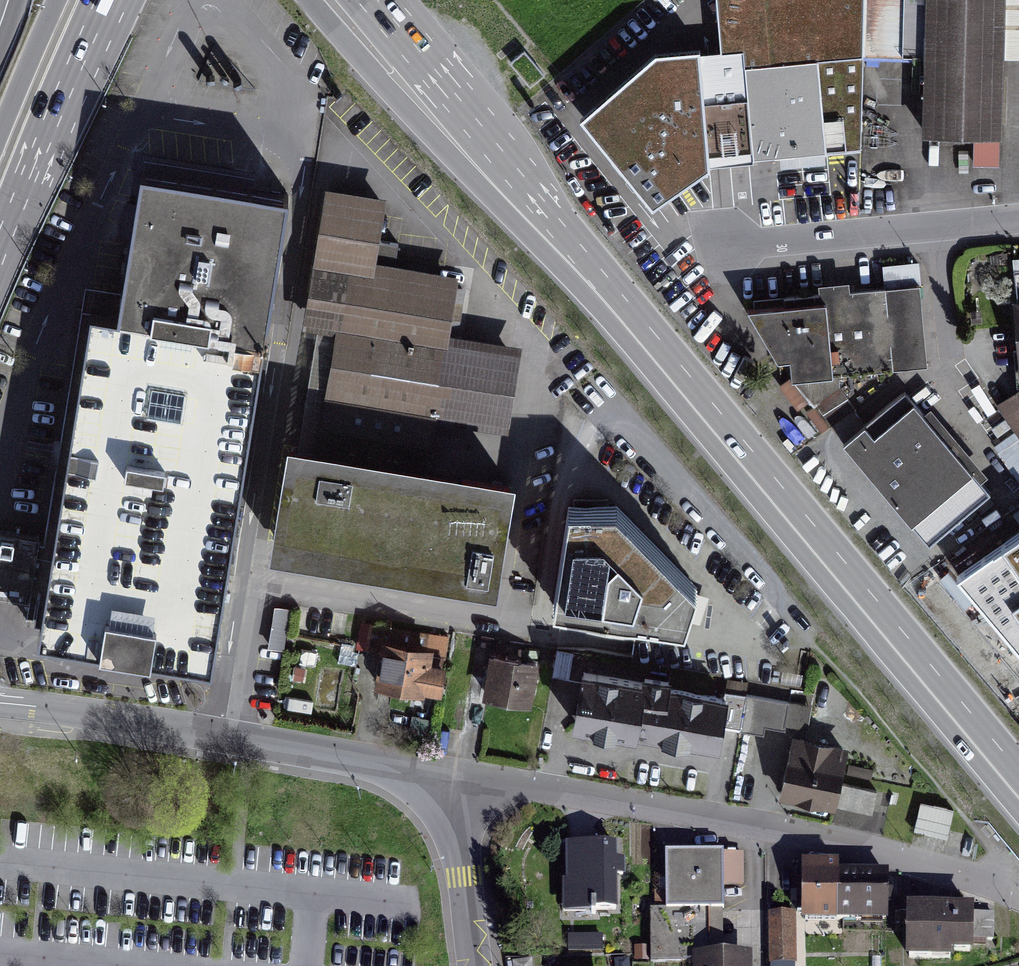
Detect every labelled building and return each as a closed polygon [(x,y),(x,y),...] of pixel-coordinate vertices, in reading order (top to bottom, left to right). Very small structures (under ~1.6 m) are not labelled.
[(717,58),(740,55),(750,153),(861,145),(862,0),(712,0),(717,58)] [(1002,0),(867,0),(866,51),(928,52),(926,133),(1000,134),(1002,0)] [(718,169),(705,39),(656,40),(580,108),(656,207),(718,169)] [(88,306),(37,630),(209,657),(283,191),(140,168),(132,215),(117,310),(88,306)] [(379,198),(336,191),(326,255),(316,320),(337,323),(329,375),(319,438),(287,433),(279,488),(270,544),(497,580),(506,522),(514,468),(418,453),(424,417),(495,428),(508,347),(438,336),(447,276),(369,264),(379,198)] [(1011,257),(1018,344),(1018,256),(1011,257)] [(753,298),(754,305),(743,306),(776,356),(788,355),(790,374),(926,363),(919,282),(849,288),(848,280),(817,282),(818,293),(753,298)] [(320,321),(304,405),(319,408),(336,324),(320,321)] [(988,491),(904,389),(843,438),(928,541),(988,491)] [(1000,403),(1018,431),(1018,390),(1000,403)] [(1000,451),(1018,478),(1018,441),(1018,439),(1000,451)] [(700,586),(618,503),(571,504),(556,604),(688,624),(700,586)] [(1018,649),(1018,527),(954,572),(1018,649)] [(277,601),(269,643),(284,645),(291,603),(277,601)] [(428,638),(386,632),(378,684),(437,693),(441,666),(424,664),(428,638)] [(538,665),(493,658),(486,695),(532,703),(538,665)] [(728,693),(585,671),(577,722),(719,745),(728,693)] [(860,756),(800,745),(789,800),(849,812),(860,756)] [(948,835),(955,807),(922,799),(915,827),(948,835)] [(613,848),(569,848),(569,911),(613,911),(613,848)] [(718,854),(666,856),(668,910),(651,911),(653,956),(722,953),(718,854)] [(836,922),(836,876),(836,868),(805,868),(805,922),(836,922)] [(836,876),(836,922),(880,922),(880,876),(836,876)] [(965,908),(911,907),(910,955),(964,956),(965,908)] [(795,914),(769,914),(769,961),(795,961),(795,914)] [(694,955),(694,965),(746,965),(746,955),(694,955)]
